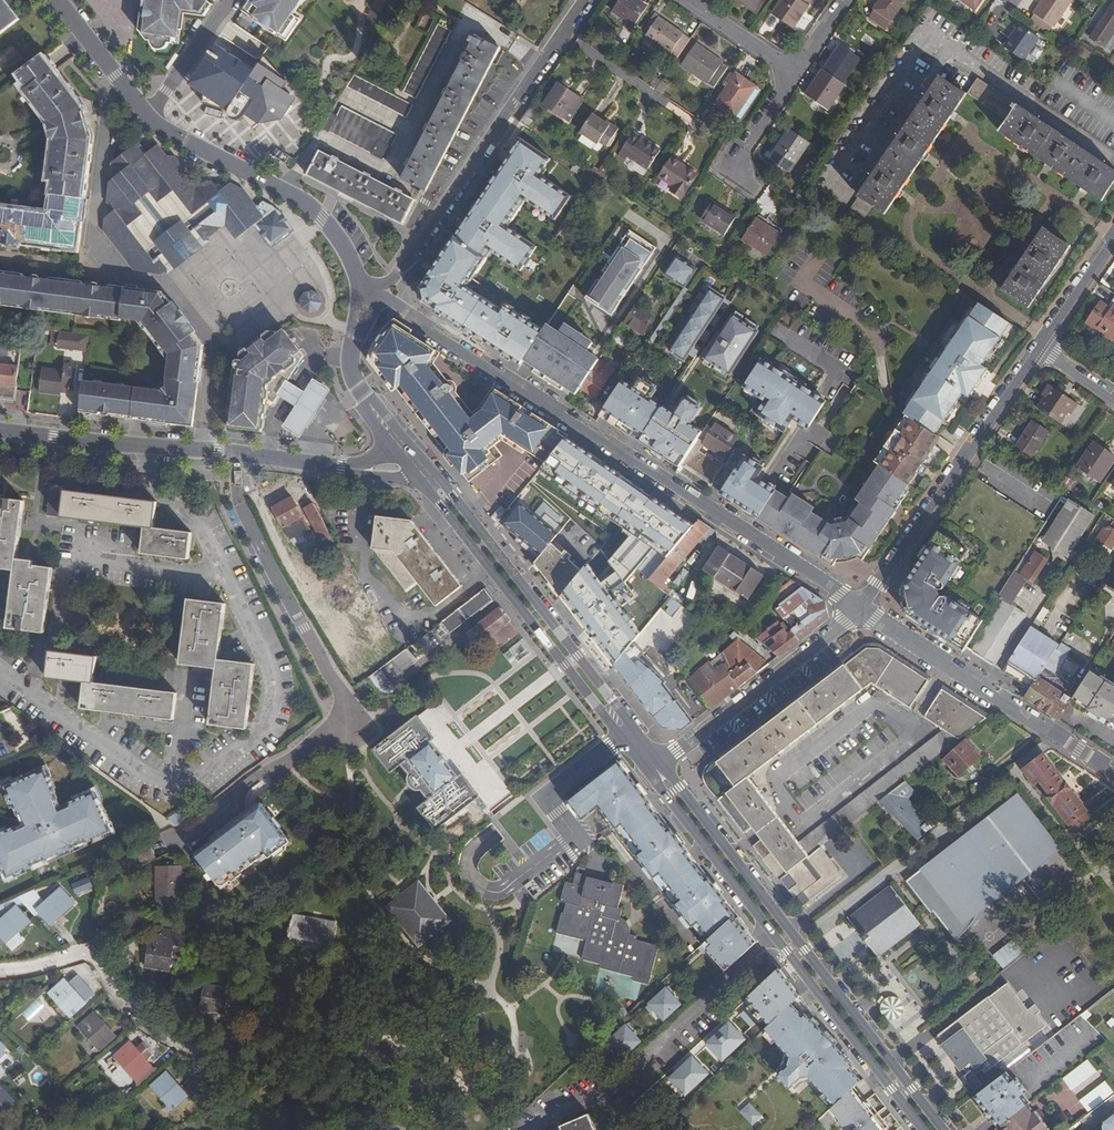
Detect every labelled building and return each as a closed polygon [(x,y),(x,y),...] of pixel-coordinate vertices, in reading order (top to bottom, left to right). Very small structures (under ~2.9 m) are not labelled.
[(5,0),(0,0),(0,37),(21,20),(5,0)] [(141,32),(151,33),(150,41),(150,43),(152,46),(153,48),(157,49),(159,50),(164,48),(166,46),(168,42),(172,43),(174,27),(180,28),(183,8),(196,10),(200,13),(208,1),(208,0),(144,0),(141,32)] [(250,1),(255,4),(249,13),(256,17),(254,20),(275,35),(277,31),(285,36),(297,18),(290,13),(297,3),(300,5),(304,0),(251,0),(250,1)] [(615,11),(637,26),(650,8),(638,0),(622,0),(615,11)] [(758,10),(765,0),(743,0),(758,10)] [(771,13),(779,19),(791,27),(810,0),(780,0),(771,13)] [(884,29),(903,0),(880,0),(868,19),(884,29)] [(974,11),(981,0),(957,0),(974,11)] [(1045,33),(1050,27),(1051,27),(1069,0),(1040,0),(1031,13),(1032,14),(1027,21),(1045,33)] [(1088,38),(1100,46),(1113,25),(1113,0),(1088,38)] [(208,1),(200,13),(204,16),(213,4),(208,1)] [(779,19),(771,13),(769,12),(762,22),(772,29),(779,19)] [(680,55),(690,39),(658,18),(644,39),(668,56),(673,50),(680,55)] [(1021,61),(1037,39),(1017,25),(1012,32),(1013,34),(1010,39),(1008,38),(1001,48),(1021,61)] [(451,32),(438,26),(402,97),(414,104),(451,32)] [(440,98),(444,99),(434,118),(430,117),(423,131),(426,133),(416,152),(413,151),(405,165),(409,166),(403,177),(425,190),(499,48),(476,36),(469,50),(466,49),(459,63),(461,65),(451,85),(448,83),(440,98)] [(216,43),(193,77),(205,86),(204,94),(203,103),(228,110),(228,112),(229,115),(230,119),(234,123),(238,124),(240,124),(242,125),(246,124),(249,122),(255,128),(274,112),(281,116),(284,116),(286,115),(293,105),(287,98),(291,93),(285,87),(289,82),(265,55),(256,69),(216,43)] [(679,65),(712,88),(727,66),(721,62),(718,66),(709,61),(712,56),(694,43),(679,65)] [(839,45),(822,69),(843,83),(859,59),(839,45)] [(20,76),(29,87),(26,90),(32,100),(29,101),(44,121),(48,119),(51,123),(55,138),(55,140),(55,144),(51,144),(48,167),(52,168),(50,180),(55,180),(51,214),(0,207),(0,244),(79,254),(80,252),(82,231),(85,212),(94,144),(92,144),(93,137),(91,130),(86,113),(83,104),(80,100),(81,98),(58,69),(47,55),(20,76)] [(721,62),(712,56),(709,61),(718,66),(721,62)] [(843,83),(822,69),(805,95),(827,109),(844,84),(843,83)] [(737,72),(716,103),(736,116),(757,86),(737,72)] [(205,86),(193,77),(188,84),(204,94),(205,86)] [(862,197),(873,204),(887,213),(966,95),(940,77),(862,197)] [(1006,120),(1017,105),(977,78),(967,93),(1006,120)] [(411,109),(351,79),(343,91),(405,122),(411,109)] [(656,90),(661,83),(655,80),(650,87),(656,90)] [(558,82),(543,105),(564,119),(568,111),(574,112),(583,99),(558,82)] [(656,90),(662,95),(667,88),(661,83),(656,90)] [(1006,120),(998,131),(1100,201),(1113,180),(1113,170),(1017,105),(1006,120)] [(326,115),(319,127),(384,162),(397,136),(341,107),(334,119),(326,115)] [(597,144),(599,142),(606,146),(618,130),(610,124),(609,125),(592,114),(580,132),(597,144)] [(531,122),(523,116),(519,122),(527,128),(531,122)] [(709,133),(713,128),(706,124),(703,128),(709,133)] [(628,156),(648,169),(661,150),(640,137),(640,138),(633,133),(619,154),(626,160),(628,156)] [(786,134),(772,154),(792,168),(806,148),(786,134)] [(551,157),(522,139),(420,289),(422,301),(520,366),(524,360),(543,331),(505,305),(502,309),(466,284),(490,249),(521,269),(537,244),(506,223),(524,198),(554,220),(571,195),(538,174),(551,157)] [(296,230),(293,226),(283,213),(283,212),(276,207),(265,201),(263,203),(260,205),(258,207),(253,200),(249,195),(245,191),(231,184),(230,186),(228,189),(220,189),(216,183),(199,185),(176,157),(169,157),(161,147),(159,146),(148,154),(139,143),(115,162),(113,171),(118,177),(112,181),(110,193),(109,200),(117,210),(107,217),(105,230),(132,264),(135,268),(164,272),(168,269),(160,258),(197,228),(206,240),(209,237),(212,235),(227,224),(238,238),(253,225),(255,224),(272,247),(296,230)] [(318,150),(306,174),(330,186),(402,224),(414,201),(406,197),(407,193),(398,188),(396,191),(375,180),(376,177),(366,172),(365,175),(340,162),(342,159),(332,154),(331,157),(318,150)] [(672,156),(660,175),(674,184),(671,189),(682,196),(697,173),(672,156)] [(594,167),(590,172),(596,176),(600,171),(594,167)] [(607,176),(600,171),(596,176),(597,177),(603,181),(607,176)] [(873,204),(862,197),(848,217),(860,225),(873,204)] [(712,201),(701,218),(726,234),(736,216),(712,201)] [(756,218),(742,238),(766,254),(780,233),(756,218)] [(1044,227),(1004,288),(1030,306),(1071,245),(1044,227)] [(160,258),(168,269),(206,240),(197,228),(160,258)] [(622,249),(633,233),(628,229),(617,246),(622,249)] [(634,279),(641,269),(636,266),(640,261),(644,264),(651,253),(647,250),(650,244),(633,233),(622,249),(611,265),(601,282),(590,297),(599,303),(611,311),(610,312),(612,313),(620,302),(615,299),(618,294),(621,289),(626,292),(632,282),(623,276),(625,273),(634,279)] [(212,241),(209,237),(206,240),(168,269),(164,272),(170,273),(212,241)] [(606,262),(611,265),(622,249),(617,246),(606,262)] [(695,269),(676,256),(664,274),(684,287),(695,269)] [(641,269),(644,264),(640,261),(636,266),(641,269)] [(611,265),(606,262),(595,279),(601,282),(611,265)] [(42,277),(41,277),(41,276),(40,274),(38,273),(35,273),(33,275),(33,276),(25,275),(22,271),(0,268),(0,304),(119,320),(121,318),(136,320),(142,320),(169,354),(168,361),(166,385),(160,391),(84,380),(80,412),(97,414),(101,410),(104,413),(110,414),(111,410),(116,410),(116,416),(132,418),(133,404),(149,406),(147,420),(149,420),(153,417),(159,418),(160,414),(164,414),(163,418),(166,419),(169,423),(188,425),(198,344),(187,331),(185,331),(181,327),(182,324),(158,295),(137,292),(138,287),(109,283),(107,285),(102,285),(101,283),(100,282),(99,282),(96,282),(95,283),(94,284),(93,284),(93,291),(84,290),(85,283),(80,279),(50,275),(48,277),(47,277),(46,285),(41,284),(42,277)] [(623,276),(632,282),(634,279),(625,273),(623,276)] [(587,295),(590,297),(601,282),(595,279),(586,294),(587,295)] [(93,291),(93,284),(85,283),(84,290),(93,291)] [(164,290),(138,287),(137,292),(158,295),(182,324),(181,327),(185,331),(187,331),(198,344),(188,425),(195,426),(206,345),(200,337),(164,290)] [(725,298),(710,288),(669,351),(684,361),(725,298)] [(312,289),(304,292),(299,299),(302,307),(308,310),(315,308),(321,301),(318,294),(312,289)] [(623,297),(626,292),(621,289),(618,294),(623,297)] [(644,290),(638,299),(651,307),(657,298),(644,290)] [(590,297),(587,295),(584,299),(597,307),(599,304),(599,303),(590,297)] [(1089,319),(1105,331),(1103,334),(1113,341),(1113,339),(1113,299),(1108,307),(1101,303),(1089,319)] [(599,304),(610,312),(611,311),(599,303),(599,304)] [(636,303),(624,321),(642,333),(653,315),(636,303)] [(699,362),(726,377),(765,321),(737,303),(699,362)] [(1010,324),(979,303),(909,408),(905,414),(912,419),(933,433),(936,435),(940,428),(964,393),(969,396),(987,368),(982,365),(1010,324)] [(1105,331),(1089,319),(1086,323),(1103,334),(1105,331)] [(142,320),(136,320),(168,361),(169,354),(142,320)] [(539,423),(565,440),(568,436),(493,387),(480,408),(472,413),(456,391),(455,390),(455,389),(455,388),(454,387),(454,386),(453,386),(453,385),(452,384),(451,384),(450,383),(449,383),(435,365),(442,354),(396,324),(387,334),(379,346),(372,358),(374,361),(378,352),(382,344),(388,337),(394,330),(417,345),(414,349),(422,354),(425,350),(434,356),(431,362),(448,385),(449,385),(453,389),(452,390),(459,399),(463,404),(472,416),(483,408),(492,392),(521,411),(520,412),(527,416),(530,422),(533,425),(535,423),(538,425),(539,423)] [(559,389),(573,367),(577,362),(590,341),(585,338),(583,340),(578,337),(572,334),(574,331),(563,324),(557,333),(556,335),(555,334),(554,335),(552,334),(554,331),(546,326),(543,331),(524,360),(535,367),(546,374),(543,379),(559,389)] [(273,402),(287,381),(304,354),(285,329),(278,333),(275,329),(261,327),(241,343),(239,356),(235,358),(235,364),(234,366),(232,373),(234,373),(238,374),(238,383),(232,386),(228,418),(232,418),(231,427),(260,430),(266,397),(273,402)] [(425,427),(439,446),(443,442),(451,452),(447,456),(468,484),(500,458),(491,444),(500,437),(544,465),(565,440),(539,423),(538,425),(535,423),(533,425),(530,422),(527,416),(520,412),(521,411),(492,392),(483,408),(472,416),(463,404),(459,399),(452,390),(453,389),(449,385),(448,385),(431,362),(434,356),(425,350),(422,354),(414,349),(417,345),(394,330),(388,337),(382,344),(378,352),(374,361),(379,366),(380,365),(390,378),(389,379),(414,413),(425,427)] [(56,349),(87,352),(89,336),(59,332),(56,349)] [(590,341),(577,362),(578,363),(586,351),(590,345),(592,342),(590,341)] [(16,400),(22,349),(0,346),(0,398),(16,400)] [(577,362),(573,367),(575,368),(563,386),(571,392),(576,395),(580,387),(592,370),(598,360),(594,357),(586,351),(578,363),(577,362)] [(825,403),(762,359),(744,387),(766,401),(757,414),(785,432),(793,419),(809,428),(825,403)] [(592,370),(580,387),(595,397),(615,368),(607,363),(599,376),(592,370)] [(61,389),(65,390),(73,391),(77,366),(65,365),(64,372),(42,370),(40,393),(60,395),(60,393),(61,389)] [(560,390),(563,386),(575,368),(573,367),(559,389),(560,390)] [(289,382),(275,404),(288,412),(280,425),(300,436),(331,389),(330,388),(312,377),(303,390),(289,382)] [(606,407),(600,416),(640,441),(662,406),(651,399),(657,390),(640,379),(634,388),(623,381),(606,407)] [(273,402),(275,404),(289,382),(287,381),(273,402)] [(1053,388),(1046,399),(1043,396),(1036,406),(1064,426),(1071,416),(1068,414),(1075,403),(1053,388)] [(662,406),(640,441),(681,466),(708,420),(669,396),(662,406)] [(132,418),(147,420),(149,406),(133,404),(132,418)] [(149,420),(169,423),(166,419),(163,418),(164,414),(160,414),(159,418),(153,417),(149,420)] [(933,433),(912,419),(901,436),(896,432),(885,449),(890,452),(879,468),(880,468),(907,487),(918,471),(923,475),(929,466),(924,462),(936,445),(929,440),(933,433)] [(1016,448),(1031,459),(1048,433),(1033,423),(1016,448)] [(703,443),(723,456),(726,452),(733,442),(713,429),(703,443)] [(961,438),(964,433),(959,429),(956,435),(961,438)] [(936,435),(933,433),(929,440),(936,445),(940,438),(936,435)] [(560,597),(614,665),(666,604),(672,597),(660,588),(649,580),(700,521),(568,436),(565,440),(544,465),(540,469),(631,534),(609,561),(616,571),(603,582),(588,563),(582,571),(560,597)] [(723,456),(703,443),(698,440),(681,466),(710,485),(723,467),(718,464),(723,456)] [(443,442),(439,446),(447,456),(451,452),(443,442)] [(1078,468),(1099,483),(1113,461),(1113,458),(1095,444),(1078,468)] [(720,494),(751,514),(758,518),(777,490),(769,486),(757,478),(764,468),(745,456),(720,494)] [(880,468),(862,495),(889,514),(893,508),(894,509),(895,509),(896,509),(897,509),(898,508),(899,508),(900,507),(901,507),(901,506),(902,505),(902,504),(902,503),(902,502),(902,501),(901,500),(901,499),(900,499),(900,498),(908,487),(907,487),(880,468)] [(964,651),(999,597),(1023,560),(1046,525),(975,478),(939,532),(916,565),(918,567),(915,572),(913,571),(901,588),(907,613),(923,624),(925,621),(931,625),(929,628),(964,651)] [(0,482),(0,567),(13,569),(7,628),(44,632),(52,564),(15,560),(21,501),(2,499),(4,482),(0,482)] [(87,523),(87,519),(124,523),(124,527),(132,528),(133,524),(143,526),(141,552),(166,555),(166,558),(173,559),(173,556),(185,558),(189,531),(152,527),(155,501),(62,489),(61,498),(55,497),(56,491),(49,491),(46,514),(80,518),(79,522),(87,523)] [(837,525),(837,519),(828,520),(827,521),(813,512),(815,508),(798,496),(790,508),(787,506),(791,499),(777,490),(758,518),(777,530),(782,523),(787,526),(785,535),(834,567),(836,563),(840,557),(840,555),(852,554),(852,557),(859,561),(862,563),(870,552),(866,549),(869,545),(874,545),(877,541),(873,538),(877,533),(882,533),(888,524),(884,521),(862,505),(852,520),(851,519),(841,519),(842,524),(837,525)] [(299,494),(274,505),(292,544),(313,534),(319,547),(336,539),(318,501),(305,507),(299,494)] [(790,508),(798,496),(794,494),(791,499),(787,506),(790,508)] [(889,514),(862,495),(860,497),(888,516),(889,514)] [(862,505),(884,521),(888,516),(860,497),(857,502),(862,505)] [(1070,501),(1051,530),(1075,545),(1094,517),(1070,501)] [(551,544),(557,536),(520,505),(505,523),(507,524),(505,527),(517,538),(514,540),(538,560),(551,544)] [(496,521),(506,510),(501,506),(491,517),(496,521)] [(374,547),(407,591),(419,582),(437,605),(463,585),(412,517),(377,514),(374,547)] [(700,521),(649,580),(660,588),(710,527),(700,521)] [(777,530),(785,535),(787,526),(782,523),(777,530)] [(1097,541),(1111,550),(1113,546),(1113,532),(1106,527),(1097,541)] [(1023,560),(999,597),(1005,601),(1012,605),(1028,580),(1026,578),(1033,567),(1039,571),(1055,547),(1042,539),(1026,563),(1023,560)] [(538,560),(535,563),(540,570),(560,597),(582,571),(568,559),(571,556),(564,551),(561,554),(557,549),(551,544),(538,560)] [(705,569),(723,581),(740,560),(720,547),(705,569)] [(840,557),(836,563),(840,564),(845,564),(850,564),(854,563),(859,561),(852,557),(852,554),(840,555),(840,557)] [(764,575),(740,560),(723,581),(748,598),(764,575)] [(1106,583),(1103,588),(1113,596),(1113,588),(1106,583)] [(371,587),(328,608),(345,641),(388,620),(371,587)] [(825,602),(803,587),(775,609),(784,619),(806,602),(810,608),(812,615),(793,630),(786,621),(781,626),(777,622),(767,630),(778,642),(770,649),(779,656),(829,618),(825,602)] [(485,588),(440,623),(449,634),(494,600),(485,588)] [(689,621),(694,615),(672,597),(666,604),(688,623),(689,621)] [(180,664),(216,669),(209,725),(246,729),(254,665),(217,661),(224,603),(188,598),(180,664)] [(1028,616),(1012,605),(1005,601),(972,651),(995,666),(1028,616)] [(1038,618),(1044,622),(1051,610),(1045,606),(1038,618)] [(514,634),(518,631),(500,608),(457,642),(460,647),(490,637),(497,647),(514,634)] [(632,688),(650,667),(640,657),(656,638),(670,621),(660,612),(657,615),(638,637),(614,665),(632,688)] [(670,644),(680,631),(670,621),(656,638),(667,647),(670,644)] [(1039,678),(1041,675),(1060,647),(1031,628),(1002,672),(1031,691),(1039,678)] [(694,638),(683,629),(680,631),(670,644),(680,655),(694,638)] [(399,654),(391,639),(380,645),(389,662),(392,660),(399,654)] [(740,686),(769,663),(739,639),(722,653),(727,665),(725,667),(730,673),(740,686)] [(520,641),(503,653),(507,659),(512,656),(517,662),(529,654),(520,641)] [(909,709),(910,708),(930,679),(875,645),(874,644),(872,644),(871,643),(870,643),(869,643),(868,643),(867,644),(866,644),(865,644),(864,645),(863,646),(826,674),(709,763),(708,764),(707,765),(706,766),(705,768),(704,769),(703,770),(703,772),(703,773),(703,775),(703,777),(703,778),(703,780),(704,781),(705,783),(705,784),(743,834),(752,828),(774,812),(746,775),(868,682),(909,709)] [(676,660),(680,655),(670,644),(667,647),(664,650),(676,660)] [(1060,647),(1041,675),(1045,677),(1049,670),(1055,674),(1066,657),(1062,653),(1065,648),(1061,645),(1060,647)] [(399,654),(392,660),(400,671),(414,661),(405,650),(399,654)] [(44,677),(64,679),(64,683),(72,684),(72,680),(81,682),(78,708),(99,711),(98,714),(107,715),(107,712),(145,716),(145,720),(153,721),(153,717),(172,719),(175,693),(91,683),(94,657),(47,651),(44,677)] [(722,653),(711,662),(717,670),(724,665),(725,667),(727,665),(722,653)] [(709,709),(740,686),(730,673),(725,667),(724,665),(717,670),(711,662),(710,661),(688,681),(709,709)] [(683,729),(694,721),(664,682),(665,680),(650,667),(632,688),(663,728),(683,729)] [(394,690),(379,670),(367,679),(380,695),(389,694),(394,690)] [(1102,717),(1113,699),(1113,693),(1094,680),(1097,676),(1091,671),(1074,697),(1089,706),(1087,710),(1100,719),(1102,717)] [(1097,676),(1094,680),(1113,693),(1113,686),(1097,676)] [(1072,699),(1039,678),(1031,691),(1029,694),(1028,696),(1026,699),(1059,721),(1061,717),(1072,699)] [(989,717),(942,687),(923,716),(946,731),(927,745),(936,757),(989,717)] [(1102,717),(1107,720),(1113,709),(1113,699),(1102,717)] [(437,706),(425,715),(435,729),(447,721),(437,706)] [(375,748),(393,771),(403,763),(410,773),(410,774),(410,776),(409,777),(409,778),(409,780),(410,781),(410,782),(410,783),(411,784),(412,785),(413,786),(413,787),(414,788),(416,788),(417,789),(418,790),(419,790),(421,790),(422,790),(423,790),(430,799),(420,807),(438,831),(475,803),(482,797),(464,773),(459,777),(432,741),(437,738),(420,714),(379,745),(375,748)] [(965,742),(945,760),(959,776),(979,758),(965,742)] [(819,846),(879,801),(906,781),(936,757),(927,745),(797,843),(800,846),(808,841),(815,850),(819,846)] [(1064,782),(1043,755),(1022,771),(1034,786),(1039,782),(1049,793),(1046,796),(1054,805),(1054,804),(1075,831),(1092,817),(1071,791),(1072,790),(1065,781),(1064,782)] [(568,797),(571,801),(614,768),(618,766),(620,770),(685,853),(653,878),(666,895),(699,871),(732,913),(737,912),(618,758),(615,761),(568,797)] [(598,806),(653,878),(685,853),(620,770),(618,766),(614,768),(571,801),(584,818),(598,806)] [(8,787),(11,794),(51,776),(48,769),(8,787)] [(11,794),(21,815),(25,813),(31,826),(20,831),(18,827),(0,835),(0,859),(1,859),(10,878),(36,866),(35,864),(46,858),(48,861),(78,848),(76,845),(88,840),(89,842),(115,831),(97,791),(71,803),(73,807),(62,812),(56,799),(60,797),(51,776),(11,794)] [(906,781),(879,801),(916,840),(934,826),(908,799),(915,791),(906,781)] [(67,794),(60,797),(56,799),(62,812),(73,807),(71,803),(67,794)] [(901,886),(925,918),(928,916),(950,945),(955,941),(958,938),(959,938),(960,936),(961,935),(966,929),(967,929),(972,921),(976,917),(976,915),(980,909),(980,907),(982,905),(984,900),(987,892),(994,886),(995,888),(1011,875),(1010,874),(1017,868),(1019,870),(1051,845),(1034,824),(1031,825),(1028,822),(1031,820),(1014,798),(979,825),(982,830),(958,848),(961,851),(946,863),(943,860),(926,873),(929,877),(926,879),(915,874),(901,886)] [(206,885),(214,879),(218,885),(225,881),(226,883),(246,869),(244,865),(255,858),(257,861),(270,850),(273,854),(283,847),(282,844),(289,839),(262,803),(195,853),(207,871),(200,876),(206,885)] [(752,828),(754,829),(775,813),(774,812),(752,828)] [(14,818),(18,827),(20,831),(31,826),(25,813),(21,815),(14,818)] [(761,838),(782,822),(775,813),(754,829),(761,838)] [(786,871),(795,865),(788,856),(800,846),(797,843),(782,822),(761,838),(752,845),(777,879),(786,871)] [(979,825),(915,874),(926,879),(929,877),(926,873),(943,860),(946,863),(961,851),(958,848),(982,830),(979,825)] [(976,917),(972,921),(1058,854),(1051,845),(1019,870),(1017,868),(1010,874),(1011,875),(995,888),(994,886),(987,892),(984,900),(982,905),(980,907),(980,909),(976,915),(976,917)] [(842,876),(819,846),(815,850),(807,856),(795,865),(786,871),(777,879),(800,909),(809,902),(842,876)] [(788,856),(795,865),(807,856),(800,846),(788,856)] [(183,869),(158,872),(162,911),(188,909),(183,869)] [(699,871),(666,895),(704,944),(705,943),(735,916),(738,913),(737,912),(732,913),(699,871)] [(626,885),(578,872),(574,886),(567,884),(561,904),(567,905),(564,915),(562,915),(557,935),(587,943),(583,961),(601,966),(600,970),(634,978),(633,982),(650,986),(660,946),(638,940),(639,937),(631,935),(632,934),(632,933),(632,932),(632,930),(632,929),(632,928),(632,927),(632,926),(631,925),(631,924),(630,923),(629,922),(629,921),(628,921),(627,920),(626,919),(625,919),(624,919),(623,918),(625,909),(620,908),(626,885)] [(78,894),(96,886),(91,876),(73,884),(78,894)] [(877,958),(921,923),(891,885),(848,920),(877,958)] [(422,888),(391,911),(421,948),(451,926),(422,888)] [(30,911),(34,916),(39,911),(50,925),(72,905),(67,899),(69,897),(63,890),(54,898),(52,896),(43,903),(35,893),(20,900),(30,911)] [(0,909),(0,917),(0,918),(0,919),(1,920),(0,920),(0,922),(1,924),(0,924),(0,934),(12,949),(24,938),(18,932),(28,923),(23,916),(30,911),(20,900),(0,909)] [(738,913),(735,916),(745,929),(746,928),(751,935),(752,935),(758,942),(759,941),(738,913)] [(338,922),(295,914),(290,938),(333,946),(338,922)] [(745,929),(735,916),(705,943),(727,970),(758,942),(752,935),(751,935),(746,928),(745,929)] [(153,942),(148,967),(173,973),(179,949),(189,951),(193,936),(168,930),(166,937),(158,936),(156,943),(153,942)] [(87,963),(76,968),(82,982),(94,977),(87,963)] [(757,1005),(772,1019),(797,993),(782,979),(757,1005)] [(70,1016),(84,1004),(78,998),(80,996),(71,986),(69,987),(63,981),(56,986),(58,989),(51,994),(70,1016)] [(982,1084),(976,1075),(982,1070),(985,1073),(1046,1025),(1035,1011),(1032,1014),(1006,983),(988,998),(987,996),(937,1036),(942,1042),(939,1045),(959,1070),(962,1067),(966,1072),(963,1075),(975,1090),(982,1084)] [(742,984),(733,992),(739,999),(748,990),(742,984)] [(221,986),(211,1009),(233,1019),(244,996),(221,986)] [(668,988),(648,1006),(653,1012),(657,1008),(666,1018),(682,1003),(673,993),(668,988)] [(909,994),(884,1000),(888,1019),(913,1014),(909,994)] [(855,1065),(801,995),(778,1016),(765,1028),(795,1060),(778,1075),(791,1088),(803,1077),(810,1076),(836,1105),(857,1086),(863,1080),(851,1068),(855,1065)] [(29,1021),(46,1006),(38,998),(22,1013),(29,1021)] [(112,1035),(106,1029),(108,1027),(101,1019),(99,1021),(91,1012),(84,1019),(86,1021),(80,1026),(99,1047),(112,1035)] [(627,1026),(607,1044),(612,1049),(616,1046),(625,1056),(641,1041),(632,1031),(627,1026)] [(204,1032),(201,1039),(211,1043),(220,1038),(204,1032)] [(150,1068),(144,1061),(146,1059),(139,1051),(137,1052),(129,1044),(123,1050),(124,1052),(117,1058),(136,1080),(150,1068)] [(693,1079),(696,1081),(713,1065),(700,1051),(695,1056),(687,1049),(665,1071),(683,1089),(693,1079)] [(1089,1058),(1062,1078),(1071,1090),(1098,1069),(1089,1058)] [(124,1068),(117,1072),(123,1081),(129,1078),(124,1068)] [(975,1096),(987,1112),(990,1110),(994,1116),(1019,1096),(1018,1094),(1020,1093),(1021,1095),(1023,1094),(1026,1091),(1016,1078),(1013,1081),(1006,1072),(975,1096)] [(187,1097),(181,1091),(183,1088),(176,1080),(173,1082),(166,1074),(159,1080),(161,1082),(154,1088),(174,1109),(187,1097)] [(1113,1095),(1113,1090),(1107,1081),(1081,1102),(1090,1114),(1113,1095)] [(15,1101),(0,1086),(0,1102),(7,1109),(15,1101)] [(857,1086),(836,1105),(833,1108),(849,1129),(890,1129),(857,1086)] [(990,1110),(987,1112),(999,1127),(1002,1124),(1030,1103),(1023,1094),(1021,1095),(1020,1093),(1018,1094),(1019,1096),(994,1116),(990,1110)] [(741,1111),(753,1125),(764,1116),(752,1102),(741,1111)] [(1002,1124),(1007,1129),(1012,1129),(1036,1111),(1030,1103),(1002,1124)] [(1036,1111),(1012,1129),(1052,1129),(1054,1128),(1039,1109),(1036,1111)] [(45,1113),(32,1118),(41,1128),(50,1123),(45,1113)] [(1113,1115),(1102,1124),(1107,1129),(1113,1129),(1113,1116),(1113,1115)] [(595,1120),(570,1129),(599,1129),(595,1120)]
